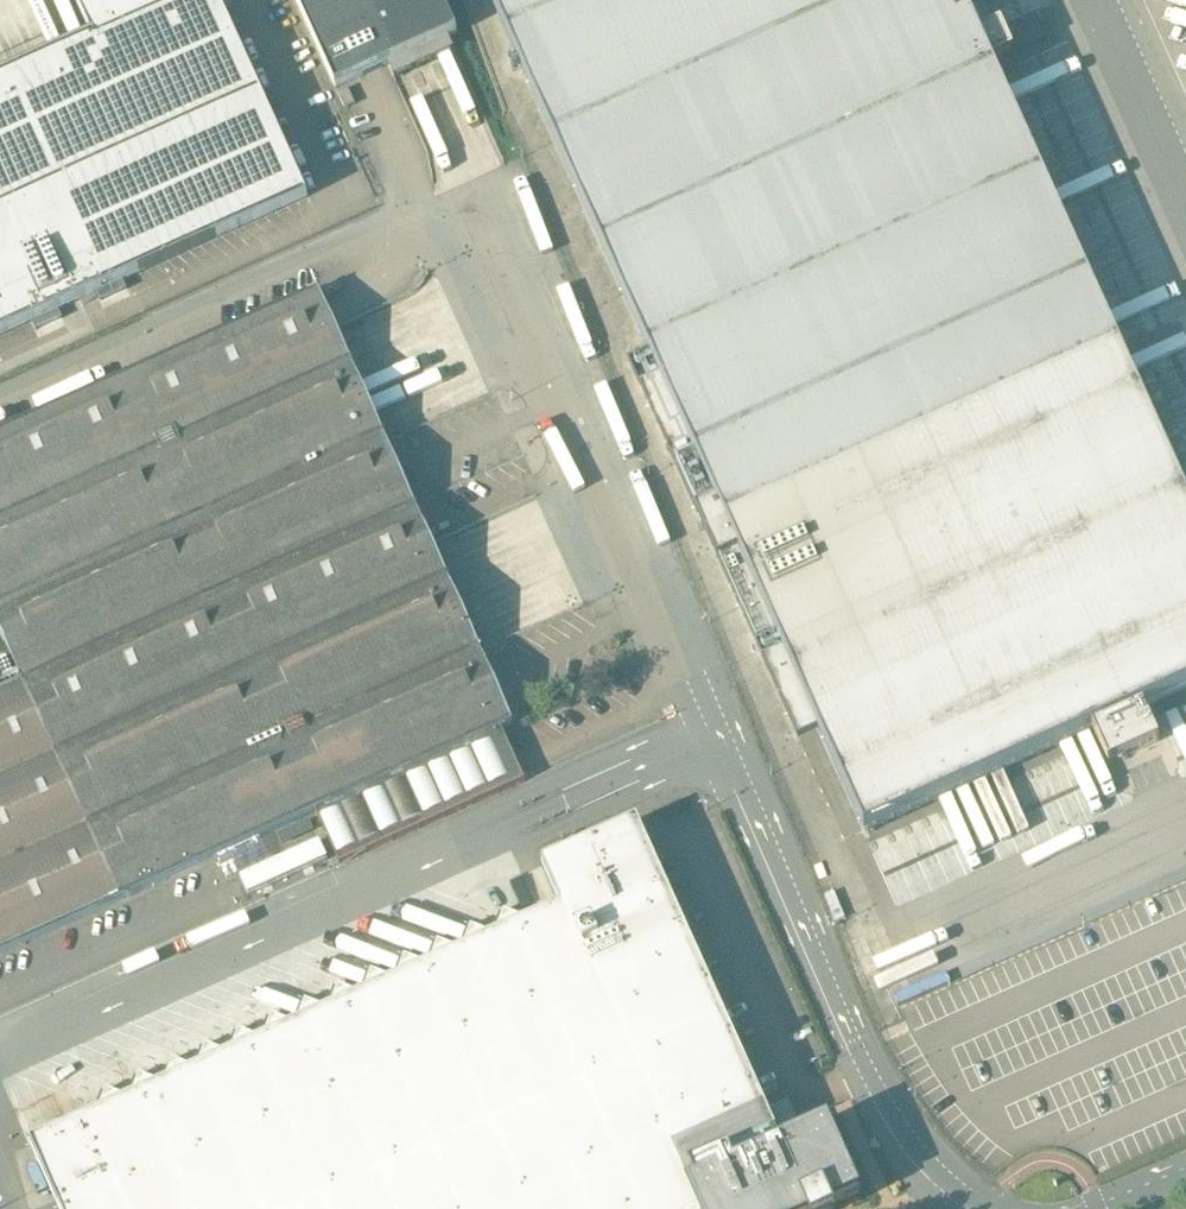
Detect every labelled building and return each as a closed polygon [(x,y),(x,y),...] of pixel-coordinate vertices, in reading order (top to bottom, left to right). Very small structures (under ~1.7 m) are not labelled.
[(61,308),(308,197),(219,0),(75,0),(91,36),(0,77),(0,172),(61,308)] [(457,34),(442,0),(295,0),(335,88),(457,34)] [(864,831),(1091,729),(1099,745),(1108,764),(1122,758),(1158,741),(1142,706),(1185,686),(1185,498),(990,64),(1013,54),(1001,27),(978,37),(962,0),(490,0),(648,351),(628,360),(797,736),(817,727),(864,831)] [(348,88),(337,93),(344,109),(355,104),(348,88)] [(0,172),(0,336),(61,308),(0,172)] [(207,600),(415,507),(409,492),(406,493),(397,473),(400,472),(318,290),(0,434),(0,681),(4,690),(207,600)] [(340,865),(525,781),(501,729),(513,724),(506,709),(504,710),(494,688),(496,687),(415,507),(207,600),(305,817),(317,812),(340,865)] [(305,817),(207,600),(4,690),(3,691),(0,692),(0,954),(219,855),(305,817)] [(40,1167),(59,1208),(834,1208),(833,1206),(860,1194),(828,1122),(780,1143),(776,1132),(637,821),(541,864),(560,906),(529,920),(504,910),(494,934),(470,925),(461,949),(437,940),(428,964),(404,955),(395,979),(371,970),(362,994),(338,985),(329,1009),(305,1000),(295,1024),(271,1014),(262,1038),(238,1029),(229,1053),(205,1044),(196,1068),(172,1059),(163,1083),(139,1074),(130,1098),(106,1089),(96,1115),(30,1144),(40,1167)]
